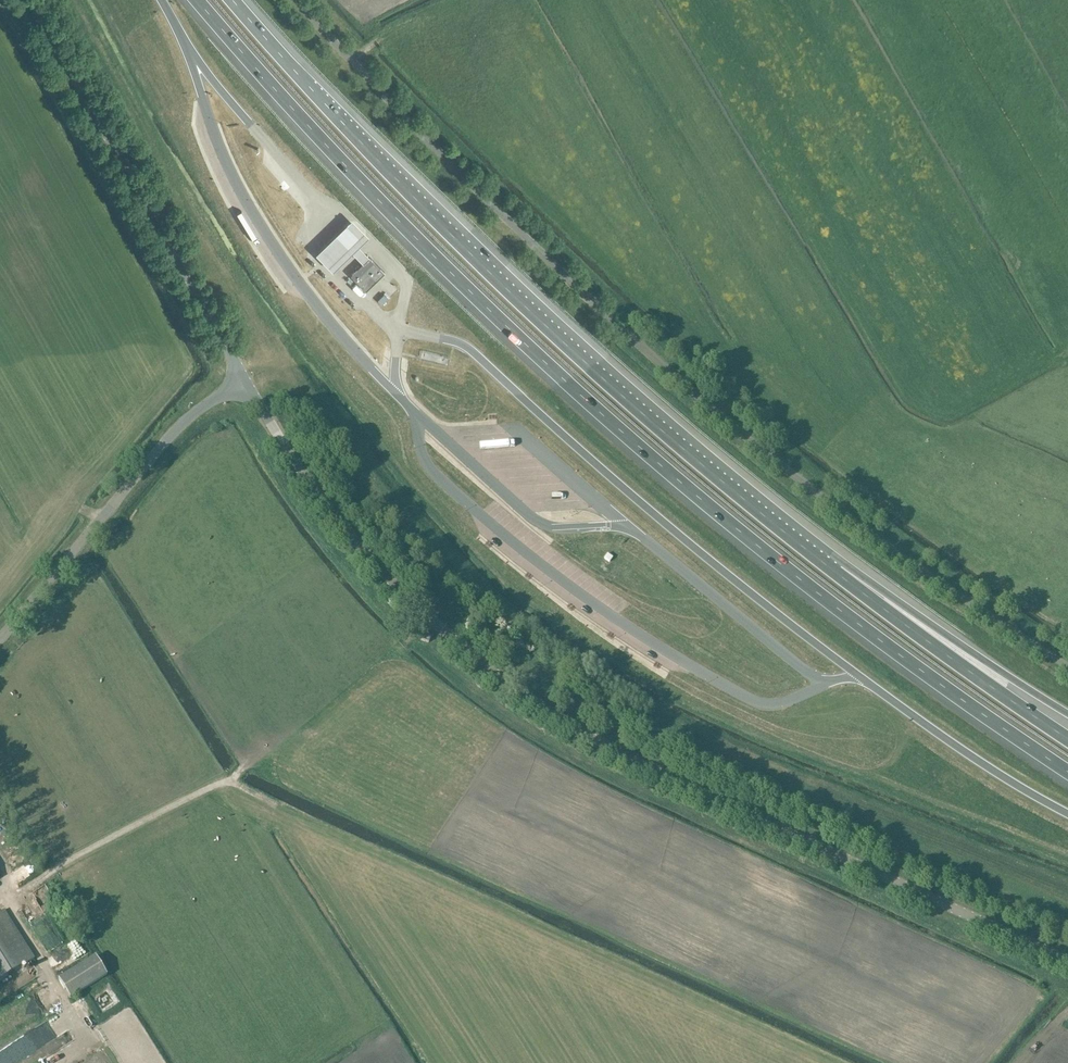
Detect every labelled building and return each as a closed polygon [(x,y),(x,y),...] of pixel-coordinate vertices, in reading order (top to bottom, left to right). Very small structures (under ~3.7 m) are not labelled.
[(367,235),(351,219),(316,253),(332,270),(351,251),(362,262),(368,256),(358,245),(367,235)] [(369,256),(350,275),(366,290),(384,272),(369,256)] [(384,294),(377,300),(382,305),(388,299),(384,294)] [(429,643),(431,637),(422,633),(420,639),(429,643)] [(34,959),(4,911),(0,913),(0,981),(34,959)] [(59,979),(70,998),(106,976),(95,957),(59,979)]
